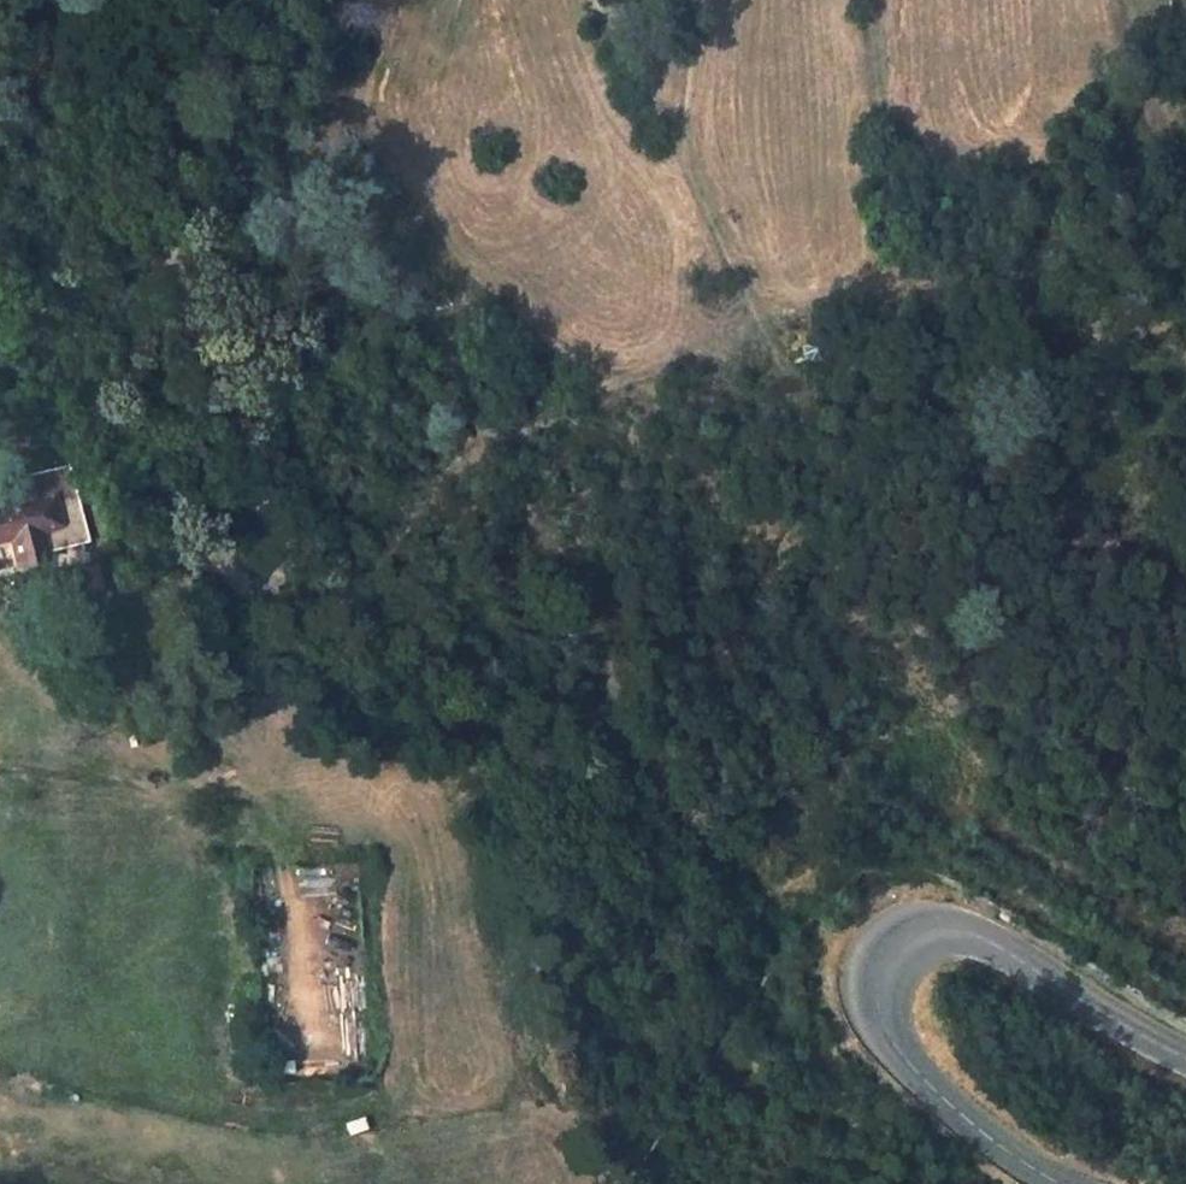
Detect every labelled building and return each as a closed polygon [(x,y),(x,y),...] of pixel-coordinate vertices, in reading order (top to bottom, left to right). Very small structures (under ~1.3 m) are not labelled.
[(814,319),(799,321),(802,339),(819,337),(814,319)] [(99,475),(42,485),(47,513),(0,521),(0,568),(2,578),(70,567),(69,561),(67,550),(86,547),(88,558),(113,553),(99,475)] [(88,558),(86,547),(67,550),(69,561),(88,558)]
